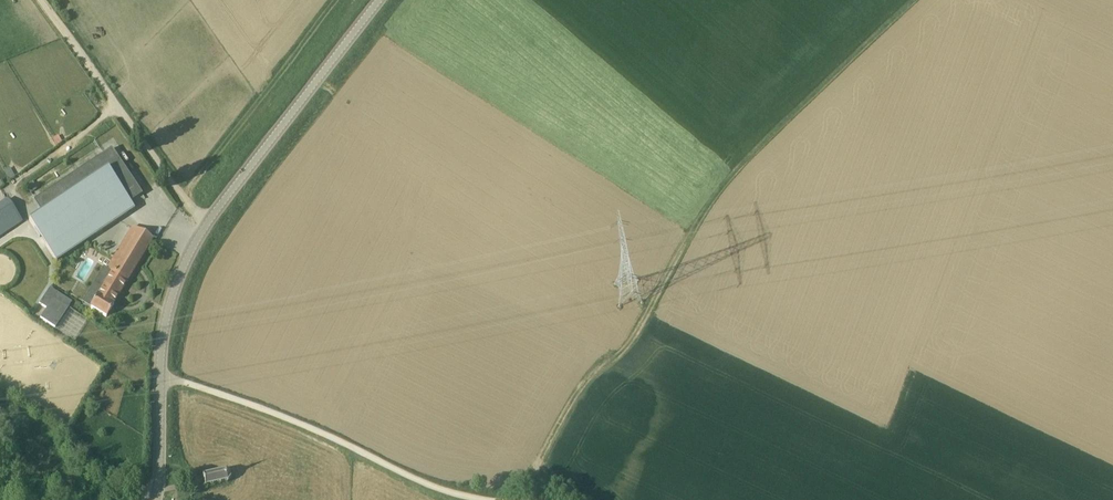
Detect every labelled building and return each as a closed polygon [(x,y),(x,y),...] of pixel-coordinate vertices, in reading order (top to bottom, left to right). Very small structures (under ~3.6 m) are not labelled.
[(56,261),(135,210),(128,200),(140,192),(120,161),(111,148),(33,200),(42,213),(29,221),(56,261)] [(22,221),(7,198),(0,203),(0,237),(22,221)] [(153,238),(145,233),(133,226),(108,269),(112,271),(98,295),(93,292),(89,292),(84,302),(84,304),(106,317),(114,305),(113,304),(127,281),(153,238)] [(51,301),(45,296),(39,304),(46,308),(40,317),(55,327),(68,309),(52,299),(51,301)] [(230,478),(231,479),(231,478),(230,477),(229,474),(230,473),(230,472),(229,473),(226,471),(226,470),(225,470),(225,471),(218,472),(218,471),(217,471),(217,472),(211,474),(211,473),(210,473),(210,474),(204,475),(204,474),(203,474),(203,475),(202,476),(202,477),(203,476),(205,485),(204,485),(204,486),(205,486),(205,487),(206,487),(206,486),(212,485),(213,486),(214,486),(213,485),(220,483),(220,484),(221,484),(221,483),(227,482),(228,483),(229,483),(228,482),(230,478)]
